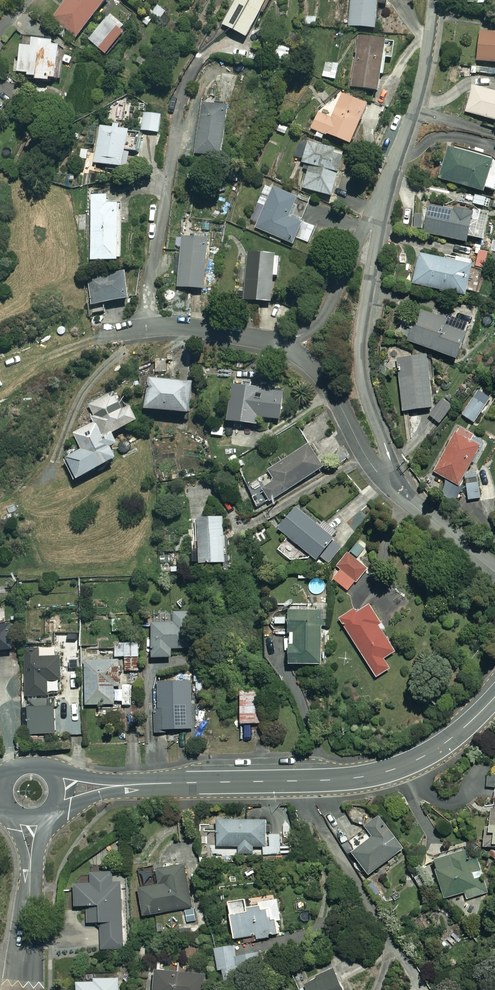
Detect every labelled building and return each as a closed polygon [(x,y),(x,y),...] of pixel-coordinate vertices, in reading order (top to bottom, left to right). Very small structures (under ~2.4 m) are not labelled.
[(53,19),(78,38),(106,0),(67,0),(53,19)] [(223,25),(247,39),(268,0),(236,0),(223,25)] [(349,26),(376,29),(378,4),(388,5),(388,0),(352,0),(349,26)] [(167,12),(158,6),(151,14),(160,21),(167,12)] [(122,25),(110,15),(89,41),(107,56),(125,34),(122,25)] [(480,32),(477,62),(494,63),(494,33),(480,32)] [(385,41),(359,37),(352,88),(377,91),(385,41)] [(60,43),(33,40),(32,48),(21,46),(17,73),(26,74),(26,79),(55,83),(60,43)] [(340,62),(327,59),(323,77),(335,80),(340,62)] [(235,62),(222,60),(221,69),(234,70),(235,62)] [(473,86),(466,113),(494,121),(494,93),(473,86)] [(367,105),(342,95),(332,119),(318,114),(312,129),(351,145),(367,105)] [(227,111),(202,107),(195,154),(220,158),(227,111)] [(161,115),(143,113),(141,131),(159,133),(161,115)] [(129,130),(100,126),(95,164),(130,169),(132,154),(126,153),(129,130)] [(347,154),(299,139),(294,156),(303,159),(301,164),(310,167),(303,188),(333,198),(347,154)] [(450,148),(440,179),(482,193),(484,188),(494,191),(494,189),(494,162),(450,148)] [(298,199),(266,184),(251,219),(259,223),(257,228),(293,245),(297,238),(309,243),(316,228),(290,217),(298,199)] [(108,196),(92,196),(92,261),(119,261),(120,204),(108,204),(108,196)] [(187,213),(190,200),(179,198),(176,211),(187,213)] [(488,218),(429,206),(423,234),(467,243),(468,237),(483,240),(488,218)] [(209,238),(178,235),(177,245),(182,245),(177,287),(204,290),(209,238)] [(280,257),(249,253),(248,266),(240,265),(238,282),(246,283),(244,300),(270,303),(273,276),(278,277),(280,257)] [(472,266),(420,254),(413,284),(465,296),(472,266)] [(490,261),(486,268),(487,272),(491,276),(494,277),(494,260),(490,261)] [(129,300),(125,272),(88,278),(92,305),(129,300)] [(468,326),(421,309),(409,342),(457,359),(468,326)] [(427,355),(398,358),(403,412),(432,409),(427,355)] [(166,361),(156,362),(157,373),(167,372),(166,361)] [(193,384),(149,379),(146,410),(189,414),(193,384)] [(284,392),(233,385),(227,421),(255,425),(257,417),(280,420),(284,392)] [(494,396),(481,386),(460,413),(473,423),(494,396)] [(124,409),(114,392),(89,405),(98,422),(74,434),(82,450),(64,460),(75,482),(117,460),(111,449),(118,445),(113,435),(138,421),(130,406),(124,409)] [(453,409),(442,400),(430,416),(440,425),(453,409)] [(472,436),(459,429),(435,473),(458,486),(480,447),(469,441),(472,436)] [(322,468),(308,446),(269,471),(275,481),(262,489),(270,501),(322,468)] [(264,503),(256,482),(247,486),(256,507),(264,503)] [(479,483),(466,485),(468,500),(482,498),(479,483)] [(325,529),(298,506),(278,529),(316,561),(319,556),(329,564),(344,546),(333,537),(337,533),(328,525),(325,529)] [(226,562),(223,518),(198,519),(199,540),(192,540),(193,564),(226,562)] [(366,568),(348,554),(337,567),(340,569),(333,579),(348,591),(366,568)] [(310,590),(312,593),(316,595),(320,594),(323,592),(325,587),(324,583),(321,580),(317,579),(313,580),(310,585),(310,590)] [(380,624),(369,607),(357,614),(355,611),(340,620),(376,678),(390,669),(384,659),(395,652),(378,625),(380,624)] [(320,611),(289,611),(290,665),(321,664),(320,611)] [(191,612),(174,612),(174,623),(152,623),(152,658),(172,658),(172,649),(191,649),(191,612)] [(125,618),(111,620),(113,633),(128,631),(125,618)] [(11,624),(0,625),(0,651),(14,650),(11,624)] [(97,629),(82,629),(82,646),(97,645),(97,629)] [(80,667),(78,637),(58,639),(59,653),(63,652),(64,668),(80,667)] [(138,641),(115,642),(116,657),(139,656),(138,641)] [(40,657),(40,650),(25,650),(25,697),(47,696),(47,682),(61,682),(60,657),(40,657)] [(140,658),(125,658),(125,671),(140,671),(140,658)] [(122,687),(122,661),(85,661),(86,705),(114,705),(114,687),(122,687)] [(195,729),(191,681),(157,683),(159,711),(155,711),(156,731),(195,729)] [(262,688),(241,688),(241,724),(263,724),(262,688)] [(55,734),(54,707),(28,708),(29,735),(55,734)] [(487,775),(486,787),(494,788),(494,776),(487,775)] [(494,805),(490,814),(488,837),(484,837),(483,847),(494,848),(494,802),(494,805)] [(404,850),(379,816),(365,827),(373,839),(352,854),(369,876),(404,850)] [(266,820),(217,821),(217,847),(239,847),(240,854),(253,854),(253,846),(267,846),(266,820)] [(477,879),(467,850),(433,862),(445,899),(465,892),(467,899),(487,893),(482,878),(477,879)] [(192,908),(185,865),(157,869),(159,886),(139,889),(143,916),(192,908)] [(112,871),(91,872),(91,884),(74,884),(75,907),(87,906),(88,923),(101,923),(102,949),(124,948),(121,882),(112,882),(112,871)] [(247,904),(246,900),(228,902),(233,939),(256,935),(257,939),(280,936),(278,921),(281,920),(278,899),(247,904)] [(219,976),(261,970),(258,950),(234,954),(233,945),(215,947),(219,976)] [(156,962),(154,989),(203,989),(204,975),(176,973),(177,964),(156,962)] [(334,971),(305,985),(307,989),(342,989),(334,971)] [(93,979),(93,982),(77,983),(77,989),(120,989),(119,978),(93,979)]
